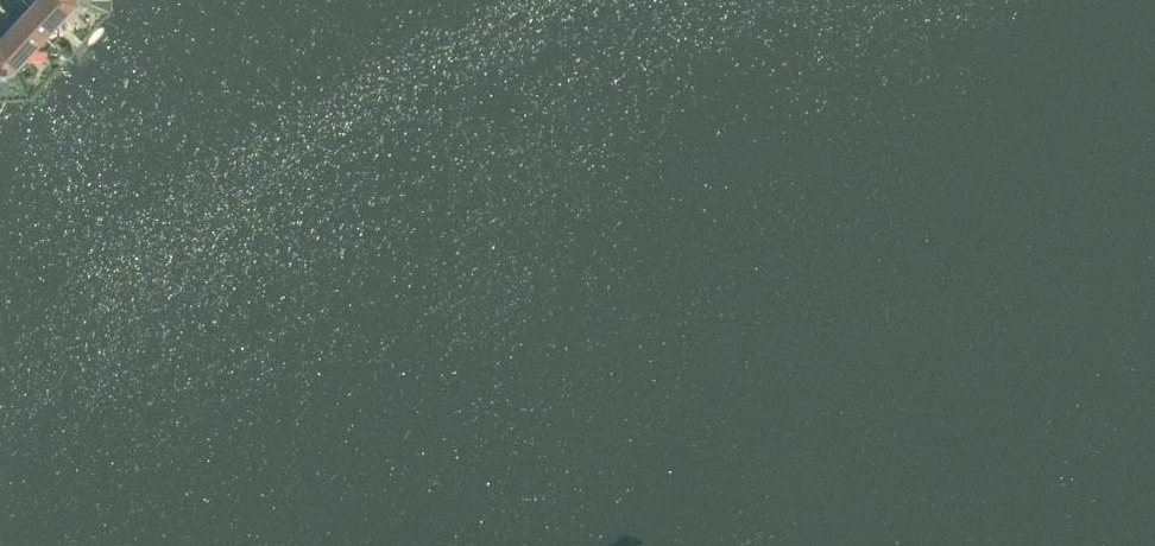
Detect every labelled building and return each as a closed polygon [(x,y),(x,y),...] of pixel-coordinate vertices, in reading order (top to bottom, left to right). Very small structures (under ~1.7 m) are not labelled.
[(31,3),(24,10),(56,40),(57,40),(55,38),(61,31),(60,15),(74,0),(28,0),(31,3)] [(31,46),(47,46),(54,39),(56,41),(56,40),(24,10),(17,18),(0,1),(0,35),(14,65),(31,46)] [(20,79),(14,65),(0,35),(0,80),(20,79)]
